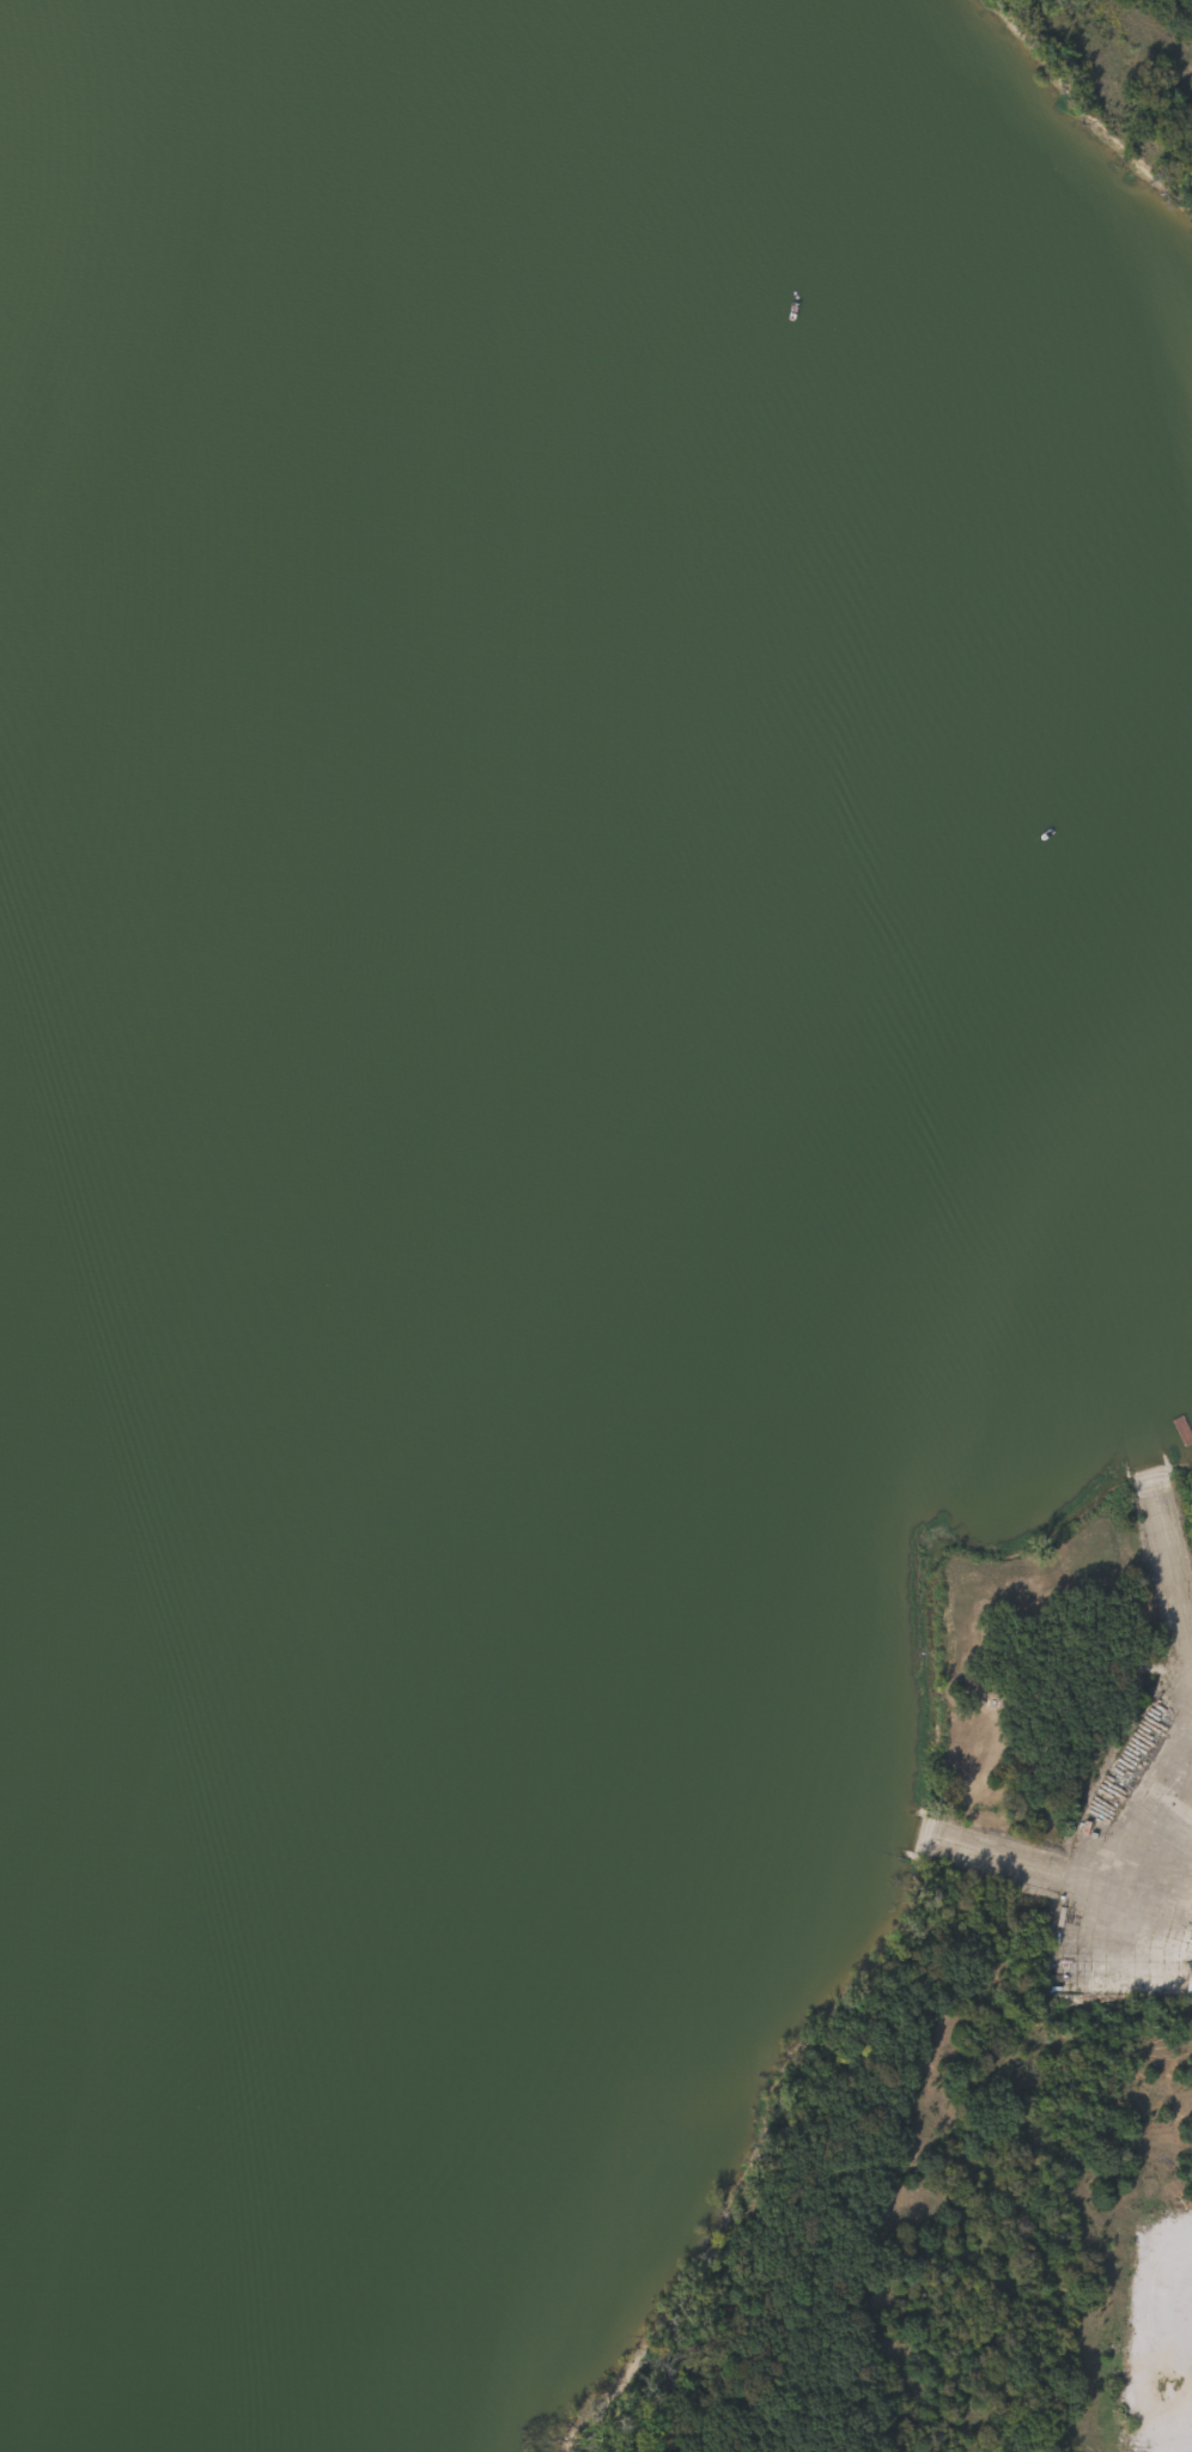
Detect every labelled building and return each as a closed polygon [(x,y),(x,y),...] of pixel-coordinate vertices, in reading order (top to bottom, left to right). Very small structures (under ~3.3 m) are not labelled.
[(1191,1362),(1191,1388),(1181,1388),(1181,1362),(1191,1362)]
